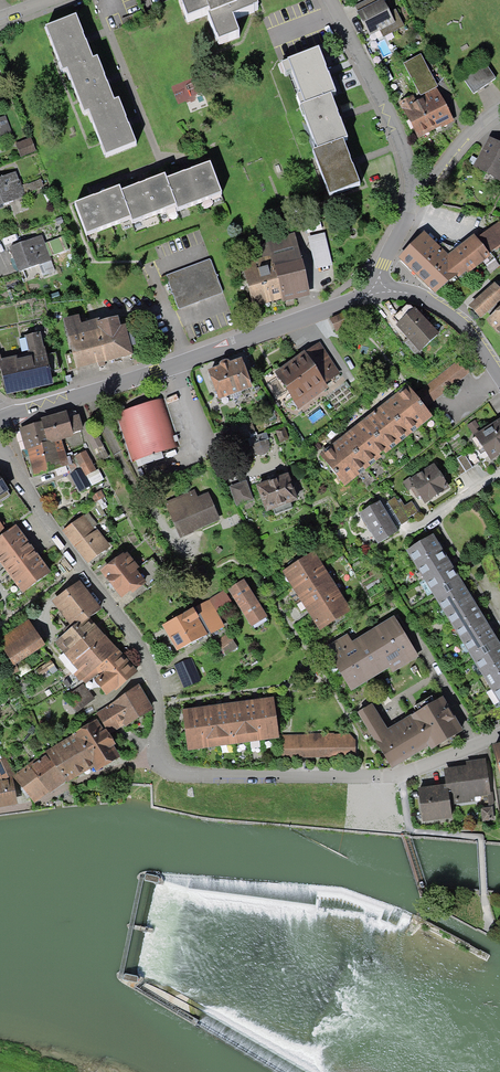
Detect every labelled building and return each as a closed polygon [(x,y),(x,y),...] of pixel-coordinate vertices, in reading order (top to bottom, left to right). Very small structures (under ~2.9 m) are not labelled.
[(181,1),(189,22),(209,15),(220,44),(240,36),(234,20),(259,11),(255,0),(185,0),(181,1)] [(382,0),(367,0),(355,6),(369,36),(380,30),(383,36),(405,26),(396,8),(387,12),(382,0)] [(70,73),(94,62),(77,18),(48,29),(66,75),(70,73)] [(304,107),(328,97),(336,94),(318,51),(286,63),(304,107)] [(420,55),(403,64),(420,96),(437,87),(420,55)] [(99,60),(94,62),(70,73),(87,116),(92,114),(116,105),(99,60)] [(485,63),(463,79),(473,94),(496,78),(485,63)] [(173,85),(180,103),(195,98),(188,80),(173,85)] [(454,122),(437,90),(416,102),(412,94),(398,102),(418,138),(440,126),(442,128),(454,122)] [(299,109),(317,153),(341,143),(346,141),(328,97),(304,107),(299,109)] [(116,105),(92,114),(109,157),(139,145),(122,102),(116,105)] [(8,134),(1,117),(0,117),(0,138),(8,134)] [(489,137),(474,167),(499,180),(499,143),(489,137)] [(29,140),(16,144),(20,154),(32,150),(29,140)] [(341,143),(317,153),(312,155),(329,198),(359,186),(341,143)] [(204,164),(161,181),(171,205),(173,210),(215,194),(204,164)] [(0,178),(0,207),(27,197),(18,172),(0,178)] [(116,193),(125,218),(127,223),(171,205),(161,181),(159,175),(116,193)] [(39,178),(30,182),(34,191),(43,187),(39,178)] [(81,235),(125,218),(116,193),(114,188),(70,205),(81,235)] [(455,249),(442,244),(438,247),(424,233),(398,258),(434,296),(448,284),(449,285),(466,272),(468,274),(483,262),(487,267),(496,260),(491,254),(499,247),(499,221),(499,220),(477,238),(474,235),(455,249)] [(323,234),(307,238),(316,270),(332,265),(323,234)] [(42,236),(10,248),(19,272),(38,265),(42,275),(54,271),(42,236)] [(309,292),(295,237),(260,246),(263,260),(243,265),(253,306),(309,292)] [(210,258),(165,275),(178,310),(223,293),(210,258)] [(496,306),(499,302),(499,289),(495,283),(469,305),(481,319),(489,312),(496,306)] [(410,306),(406,306),(393,318),(398,324),(395,326),(408,340),(405,343),(417,355),(439,334),(415,309),(414,310),(410,306)] [(489,312),(493,315),(486,321),(495,332),(496,331),(499,335),(499,309),(496,306),(489,312)] [(343,313),(330,318),(335,332),(348,326),(343,313)] [(80,317),(64,321),(76,369),(104,362),(105,363),(132,356),(130,346),(136,345),(132,332),(128,333),(125,323),(121,324),(119,317),(99,322),(98,319),(82,323),(80,317)] [(50,374),(58,373),(53,351),(41,353),(37,333),(22,336),(24,350),(0,355),(0,354),(0,362),(1,361),(7,393),(52,385),(50,374)] [(341,373),(318,341),(274,373),(300,410),(331,388),(327,383),(341,373)] [(220,366),(208,371),(218,400),(252,387),(242,359),(229,364),(228,360),(219,363),(220,366)] [(458,359),(418,394),(428,406),(469,371),(458,359)] [(407,386),(318,455),(344,487),(432,418),(407,386)] [(162,397),(115,413),(130,461),(178,446),(162,397)] [(41,423),(47,445),(61,441),(73,438),(73,435),(84,432),(79,414),(69,417),(67,411),(40,419),(41,423)] [(256,431),(251,419),(229,428),(234,440),(256,431)] [(474,437),(491,462),(499,455),(499,420),(474,437)] [(47,445),(41,423),(19,429),(25,451),(27,451),(47,445)] [(284,428),(275,431),(279,442),(287,439),(284,428)] [(269,439),(266,432),(246,440),(248,446),(250,445),(252,450),(255,453),(257,455),(260,456),(264,455),(267,453),(269,450),(270,447),(269,443),(268,439),(269,439)] [(68,466),(61,441),(47,445),(27,451),(33,475),(68,466)] [(87,452),(75,457),(81,469),(70,474),(79,492),(91,486),(86,477),(96,472),(87,452)] [(464,455),(450,463),(458,476),(472,468),(464,455)] [(408,478),(400,483),(407,494),(414,489),(425,506),(451,489),(435,465),(410,482),(408,478)] [(290,476),(257,488),(265,512),(272,510),(274,515),(290,509),(288,505),(299,501),(290,476)] [(8,495),(6,492),(7,491),(0,480),(0,501),(8,495)] [(247,480),(230,486),(237,505),(253,500),(247,480)] [(193,490),(164,503),(180,537),(221,519),(208,492),(197,497),(193,490)] [(381,502),(360,514),(377,545),(398,532),(381,502)] [(94,507),(66,527),(89,560),(109,546),(99,531),(107,525),(94,507)] [(33,549),(16,525),(0,537),(0,562),(5,569),(24,593),(51,572),(33,549)] [(433,534),(406,551),(415,566),(442,549),(433,534)] [(126,549),(99,568),(119,597),(141,582),(146,589),(165,577),(152,558),(139,568),(126,549)] [(442,549),(415,566),(424,581),(451,564),(442,549)] [(314,551),(282,570),(291,585),(323,566),(314,551)] [(451,564),(424,581),(434,596),(461,579),(451,564)] [(323,566),(291,585),(299,600),(332,581),(323,566)] [(461,579),(434,596),(443,611),(470,594),(461,579)] [(244,580),(228,590),(252,629),(267,619),(244,580)] [(82,626),(91,618),(103,609),(81,581),(53,603),(70,624),(73,628),(79,623),(82,626)] [(332,581),(299,600),(308,614),(341,596),(332,581)] [(230,602),(224,591),(162,626),(177,652),(223,626),(215,611),(230,602)] [(470,594),(443,611),(452,626),(479,610),(470,594)] [(341,596),(308,614),(317,629),(350,611),(341,596)] [(377,605),(364,612),(368,619),(380,612),(377,605)] [(479,610),(452,626),(461,641),(488,625),(479,610)] [(361,635),(382,672),(389,668),(391,672),(418,656),(394,615),(361,635)] [(106,636),(91,618),(82,626),(79,623),(73,628),(70,624),(61,632),(64,635),(55,643),(72,663),(106,636)] [(29,621),(0,639),(0,642),(14,666),(45,648),(29,621)] [(488,625),(461,641),(470,656),(498,640),(488,625)] [(228,634),(217,641),(227,654),(237,647),(228,634)] [(382,672),(361,635),(351,641),(347,634),(325,646),(351,690),(382,672)] [(96,670),(119,651),(106,636),(72,663),(79,671),(75,674),(83,685),(98,672),(96,670)] [(470,656),(480,671),(499,659),(499,644),(498,640),(470,656)] [(138,674),(119,651),(96,670),(98,672),(101,675),(94,681),(107,696),(116,689),(117,691),(138,674)] [(192,658),(174,666),(184,688),(202,681),(192,658)] [(480,671),(489,686),(499,680),(499,659),(480,671)] [(51,662),(37,670),(40,676),(55,667),(51,662)] [(23,679),(15,684),(17,688),(25,684),(23,679)] [(489,686),(498,702),(499,700),(499,680),(489,686)] [(94,699),(83,685),(67,697),(78,711),(94,699)] [(96,714),(99,718),(109,734),(124,724),(125,726),(152,709),(138,687),(96,714)] [(372,705),(358,713),(390,769),(429,747),(431,750),(464,731),(444,697),(387,730),(372,705)] [(274,699),(259,701),(265,740),(279,738),(274,699)] [(259,701),(245,703),(250,743),(265,740),(259,701)] [(245,703),(229,705),(234,746),(250,743),(245,703)] [(229,705),(215,707),(219,748),(234,746),(229,705)] [(215,707),(199,709),(204,748),(219,748),(215,707)] [(199,709),(183,710),(188,750),(204,748),(199,709)] [(72,734),(93,768),(96,773),(120,758),(113,747),(115,745),(109,734),(99,718),(72,734)] [(93,768),(72,734),(45,752),(47,755),(67,782),(67,783),(93,768)] [(356,735),(282,736),(282,757),(356,756),(356,735)] [(67,782),(47,755),(33,765),(31,764),(14,777),(35,804),(49,793),(50,795),(67,782)] [(11,776),(16,775),(7,757),(0,760),(0,806),(17,804),(11,776)] [(448,786),(451,806),(475,803),(475,799),(491,797),(487,758),(464,761),(465,766),(443,769),(445,787),(448,786)] [(448,786),(445,787),(418,790),(422,824),(452,820),(451,806),(448,786)] [(491,807),(480,809),(481,820),(492,819),(491,807)]
